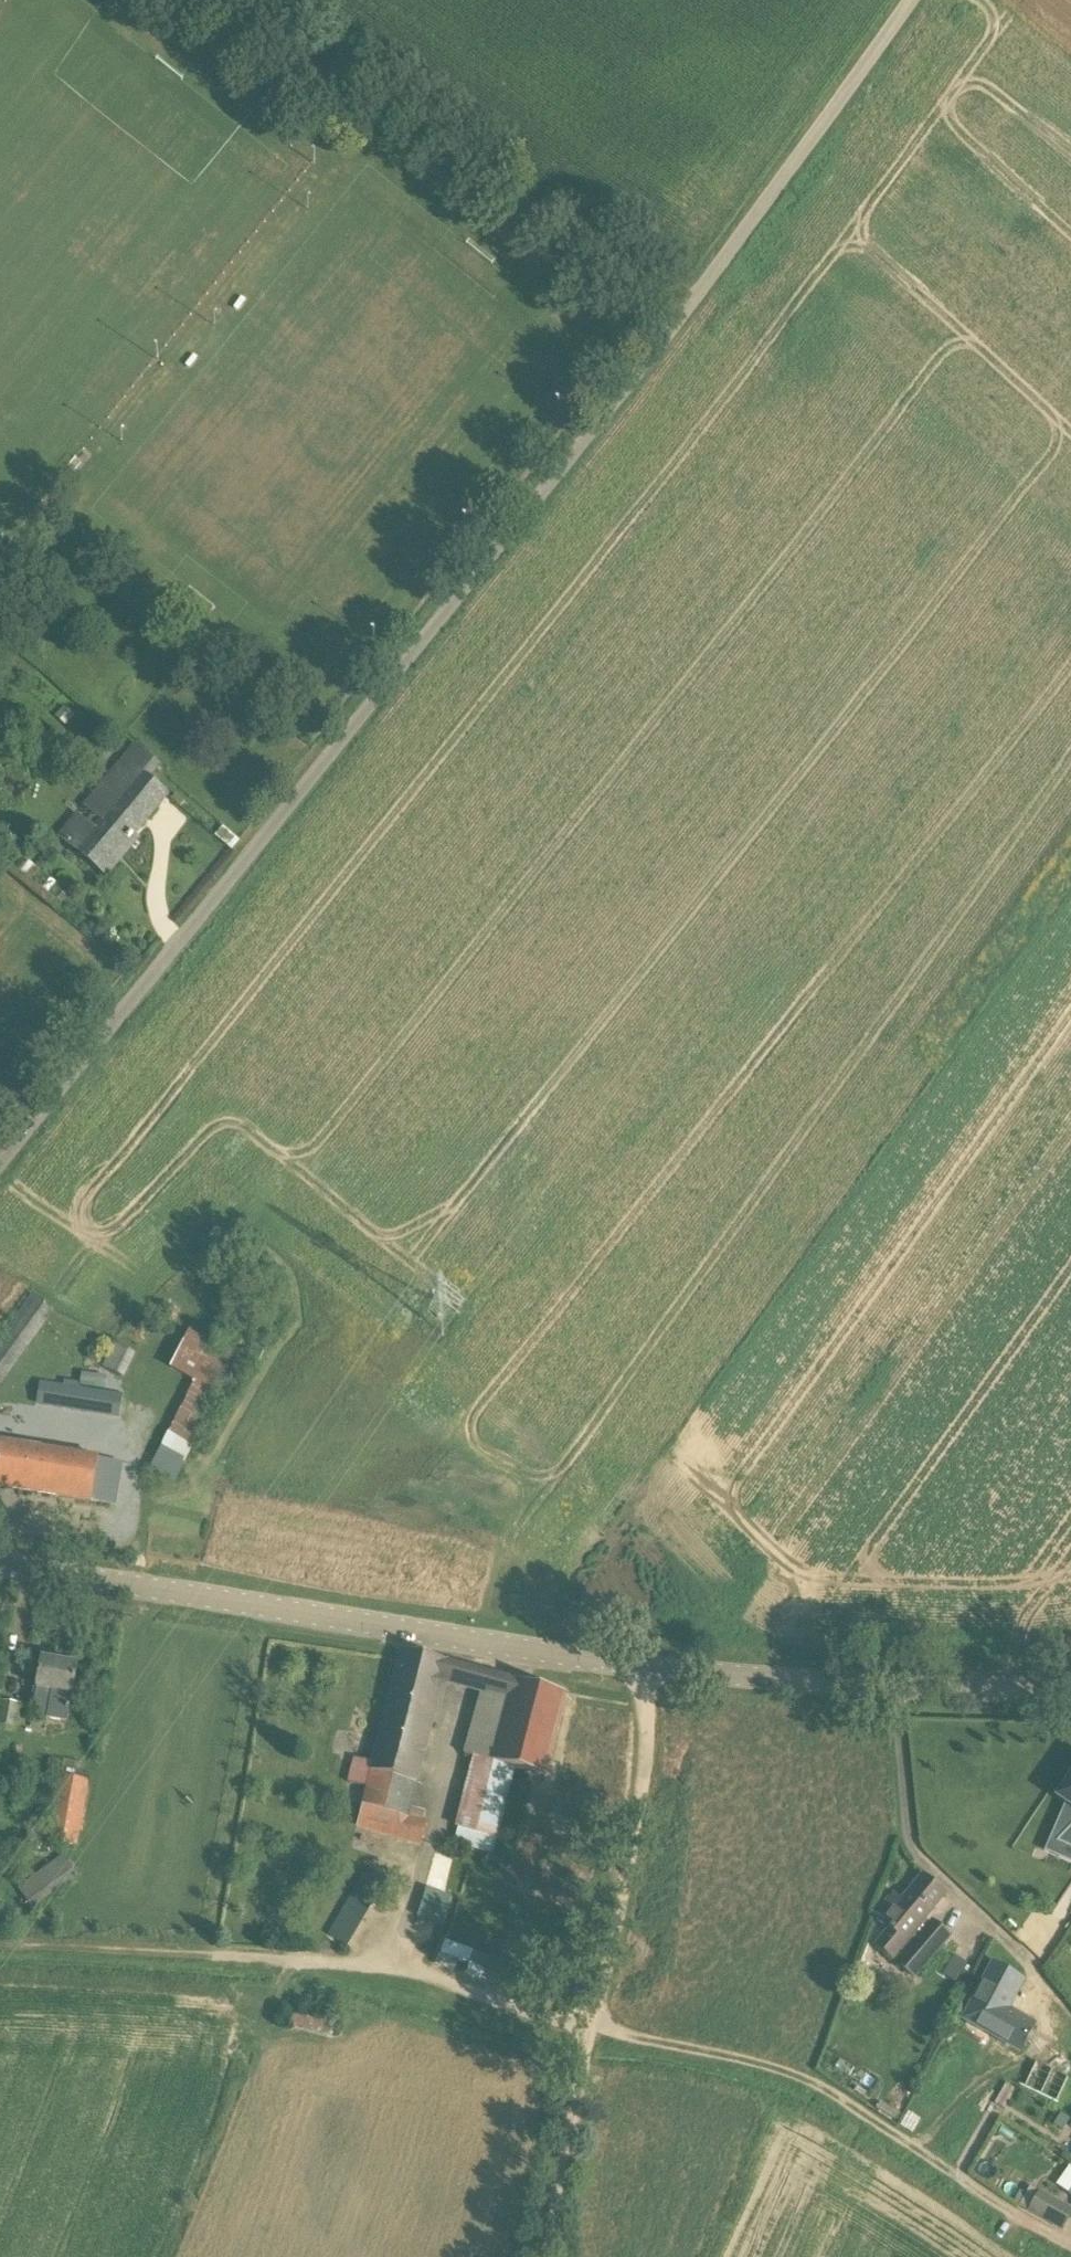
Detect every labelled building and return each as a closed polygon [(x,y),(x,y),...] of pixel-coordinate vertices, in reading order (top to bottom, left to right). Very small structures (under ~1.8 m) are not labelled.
[(128,763),(88,810),(100,821),(94,828),(82,818),(64,840),(103,873),(167,796),(128,763)] [(31,1295),(0,1337),(0,1380),(52,1309),(31,1295)] [(235,1358),(188,1330),(169,1367),(194,1381),(149,1469),(173,1482),(235,1358)] [(136,1354),(114,1344),(103,1367),(124,1378),(136,1354)] [(124,1395),(80,1388),(81,1383),(64,1380),(59,1408),(120,1418),(124,1395)] [(99,1458),(0,1443),(0,1487),(92,1502),(99,1458)] [(445,1679),(482,1689),(487,1672),(403,1649),(373,1761),(358,1757),(351,1783),(369,1788),(360,1826),(422,1844),(428,1823),(409,1818),(445,1679)] [(78,1665),(42,1659),(32,1717),(68,1723),(78,1665)] [(514,1699),(498,1763),(516,1768),(547,1776),(567,1694),(551,1690),(545,1688),(529,1684),(518,1681),(514,1699)] [(75,1844),(90,1772),(67,1767),(65,1776),(60,1775),(47,1839),(75,1844)] [(1055,1790),(1070,1802),(1070,1767),(1055,1790)] [(1052,1836),(1070,1844),(1070,1817),(1052,1836)] [(498,1839),(459,1829),(455,1844),(494,1854),(498,1839)] [(38,1874),(52,1894),(78,1876),(64,1856),(38,1874)] [(946,1893),(924,1876),(902,1902),(894,1895),(875,1917),(890,1929),(876,1947),(891,1959),(904,1942),(905,1943),(915,1931),(921,1936),(929,1927),(923,1922),(946,1893)] [(418,1915),(443,1923),(452,1894),(428,1886),(418,1915)] [(950,1939),(932,1924),(897,1964),(915,1978),(950,1939)] [(446,1938),(442,1952),(474,1961),(477,1948),(446,1938)] [(955,1956),(943,1974),(956,1982),(968,1964),(955,1956)] [(1036,2026),(1008,2011),(1022,1981),(995,1965),(959,2035),(987,2049),(994,2036),(1023,2051),(1036,2026)] [(309,2009),(289,2005),(286,2019),(297,2021),(335,2034),(340,2019),(330,2015),(321,2012),(309,2009)] [(1006,2084),(995,2104),(1005,2110),(1016,2089),(1006,2084)] [(1061,2113),(1054,2125),(1062,2130),(1070,2118),(1061,2113)] [(1042,2192),(1031,2210),(1062,2229),(1070,2214),(1070,2209),(1042,2192)]
